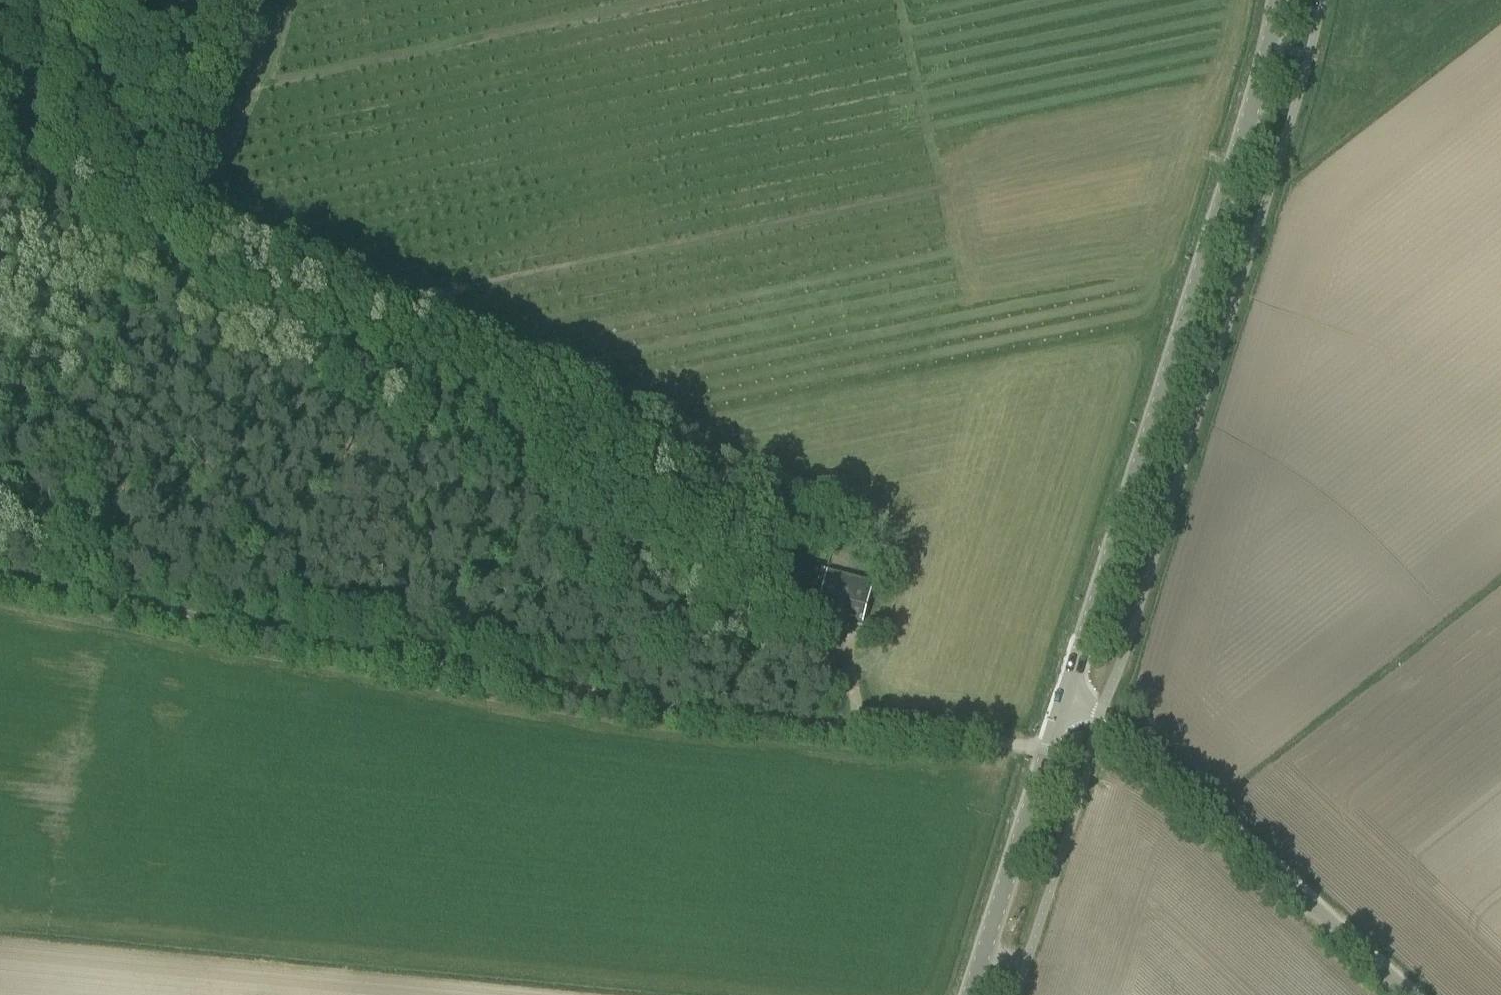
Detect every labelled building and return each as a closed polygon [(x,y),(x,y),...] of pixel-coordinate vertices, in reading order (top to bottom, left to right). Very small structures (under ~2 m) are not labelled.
[(863,624),(873,585),(826,573),(816,612),(863,624)]
